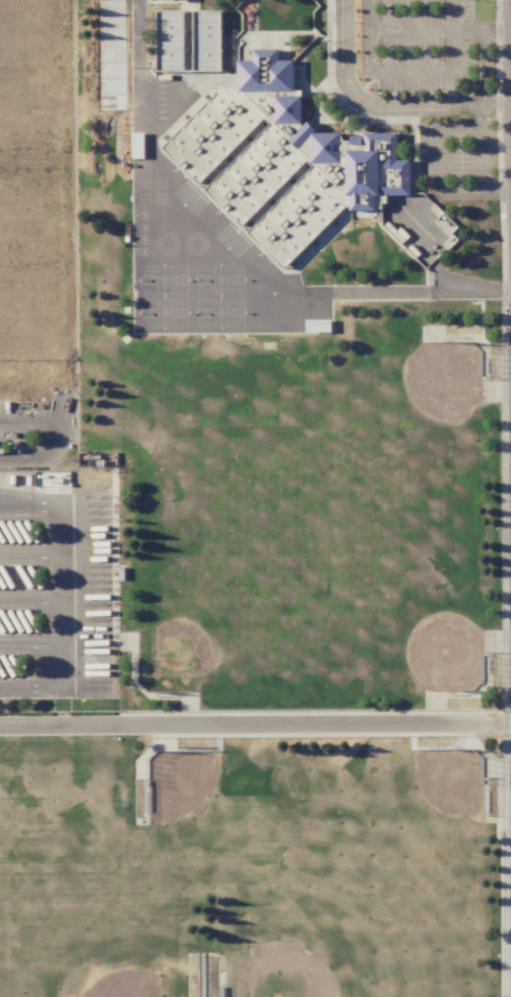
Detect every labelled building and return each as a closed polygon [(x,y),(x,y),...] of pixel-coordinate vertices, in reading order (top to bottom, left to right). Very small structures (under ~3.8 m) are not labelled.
[(157,10),(156,71),(221,71),(222,11),(157,10)] [(285,269),(346,205),(354,213),(377,208),(376,199),(414,191),(407,159),(401,160),(395,130),(363,137),(363,134),(350,137),(343,144),(340,130),(320,134),(308,123),(305,123),(298,90),(297,91),(291,59),(280,61),(277,47),(253,52),(254,59),(235,63),(240,88),(215,93),(160,151),(250,236),(285,269)]
